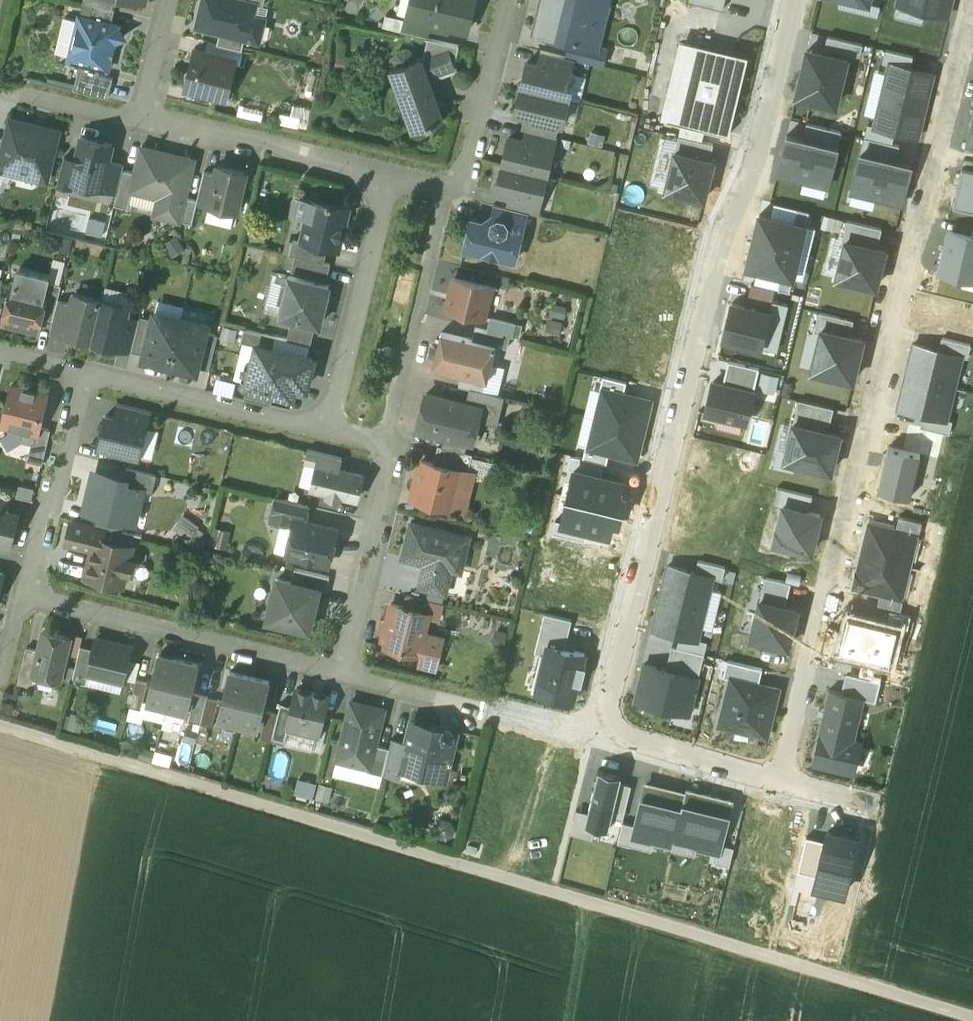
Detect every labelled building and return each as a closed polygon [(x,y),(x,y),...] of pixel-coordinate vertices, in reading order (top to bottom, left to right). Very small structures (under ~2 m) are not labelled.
[(83,1),(91,3),(112,8),(114,0),(83,0),(83,1)] [(202,2),(205,7),(204,13),(199,15),(196,27),(219,32),(245,39),(258,42),(260,36),(263,37),(265,36),(266,36),(268,28),(266,25),(262,24),(264,19),(253,16),(255,4),(256,3),(243,0),(203,0),(202,2)] [(412,18),(429,22),(466,31),(474,0),(416,0),(412,18)] [(534,33),(570,42),(596,48),(597,46),(609,0),(542,0),(534,33)] [(723,9),(725,0),(688,0),(723,9)] [(896,3),(948,15),(951,0),(897,0),(896,3)] [(112,8),(91,3),(88,17),(111,23),(114,9),(112,8)] [(88,17),(79,15),(69,59),(80,62),(100,67),(107,69),(114,42),(123,36),(118,27),(118,25),(111,23),(88,17)] [(429,22),(412,18),(411,21),(429,26),(429,22)] [(411,21),(405,20),(402,32),(426,37),(429,26),(411,21)] [(245,39),(219,32),(217,44),(242,50),(245,39)] [(859,56),(862,45),(828,36),(825,47),(859,56)] [(459,46),(427,38),(423,57),(420,58),(428,80),(457,69),(455,62),(459,46)] [(747,56),(687,41),(668,119),(728,134),(747,56)] [(596,48),(570,42),(566,57),(575,59),(601,65),(605,48),(597,46),(596,48)] [(428,80),(420,58),(414,60),(411,51),(405,49),(397,52),(394,58),(397,66),(391,69),(406,108),(412,106),(420,126),(427,124),(428,125),(433,123),(432,122),(442,118),(428,80)] [(839,90),(846,59),(808,50),(796,96),(820,102),(824,87),(839,90)] [(233,60),(196,51),(192,68),(187,70),(184,73),(183,78),(184,83),(187,86),(187,87),(219,95),(224,77),(228,78),(233,60)] [(566,57),(540,51),(537,64),(571,72),(575,59),(566,57)] [(889,63),(910,68),(912,58),(886,51),(884,62),(889,63)] [(537,64),(527,61),(521,87),(568,99),(574,73),(571,72),(537,64)] [(100,67),(80,62),(73,89),(108,98),(113,78),(98,74),(100,67)] [(881,95),(926,107),(934,74),(910,68),(889,63),(881,95)] [(568,99),(521,87),(514,113),(524,115),(559,124),(561,124),(568,99)] [(894,132),(918,138),(926,107),(881,95),(873,127),(894,132)] [(559,124),(524,115),(521,128),(527,130),(556,137),(559,124)] [(57,131),(11,119),(6,138),(0,162),(2,162),(19,167),(23,174),(40,178),(47,173),(57,131)] [(803,139),(837,148),(841,132),(807,123),(803,139)] [(891,145),(894,132),(873,127),(868,126),(864,138),(891,145)] [(556,137),(527,130),(524,142),(553,149),(556,137)] [(803,139),(787,135),(778,173),(827,186),(837,148),(803,139)] [(679,136),(675,151),(709,160),(713,144),(679,136)] [(112,144),(81,137),(75,160),(70,180),(72,180),(101,187),(108,161),(112,144)] [(553,149),(524,142),(508,138),(502,165),(546,176),(553,149)] [(864,138),(861,153),(895,162),(899,146),(891,145),(864,138)] [(193,160),(141,147),(135,173),(131,190),(132,190),(158,197),(154,214),(178,220),(184,197),(193,160)] [(666,190),(704,199),(714,161),(709,160),(675,151),(666,190)] [(851,192),(901,204),(911,165),(895,162),(861,153),(851,192)] [(64,157),(57,184),(71,188),(72,180),(70,180),(75,160),(64,157)] [(123,165),(108,161),(101,187),(117,191),(122,170),(123,165)] [(546,176),(502,165),(495,192),(511,196),(511,195),(540,202),(546,176)] [(245,172),(218,166),(216,174),(209,204),(209,205),(235,211),(245,172)] [(135,173),(122,170),(117,191),(114,205),(128,208),(132,190),(131,190),(135,173)] [(962,170),(952,208),(972,213),(972,172),(962,170)] [(204,171),(197,200),(197,202),(209,204),(216,174),(204,171)] [(540,202),(511,195),(511,196),(508,208),(526,212),(537,215),(540,202)] [(312,200),(296,196),(291,215),(307,218),(312,200)] [(197,200),(184,197),(178,220),(191,223),(192,223),(197,202),(197,200)] [(327,203),(312,199),(312,200),(307,218),(302,239),(302,240),(328,246),(337,249),(347,207),(331,204),(332,203),(327,202),(327,203)] [(508,208),(494,204),(490,220),(490,221),(493,218),(523,225),(526,212),(508,208)] [(806,225),(809,212),(775,204),(772,217),(806,225)] [(760,214),(753,241),(799,251),(806,225),(772,217),(760,214)] [(523,225),(493,218),(490,221),(490,220),(486,223),(471,220),(469,226),(466,229),(464,237),(466,241),(464,252),(514,264),(517,251),(522,248),(523,241),(521,236),(523,225)] [(89,219),(85,234),(102,238),(106,222),(89,219)] [(877,248),(882,229),(847,220),(842,239),(846,240),(877,248)] [(972,279),(972,238),(951,233),(941,271),(972,279)] [(176,236),(163,245),(172,258),(185,249),(176,236)] [(328,246),(302,240),(302,239),(293,237),(289,253),(295,255),(324,262),(328,246)] [(885,250),(877,248),(846,240),(836,277),(875,287),(885,250)] [(792,279),(799,251),(753,241),(746,267),(756,270),(792,279)] [(324,262),(295,255),(291,270),(326,279),(330,263),(324,262)] [(49,276),(18,268),(14,285),(46,293),(49,281),(48,281),(49,276)] [(756,270),(752,283),(775,289),(789,292),(792,279),(756,270)] [(328,286),(290,276),(287,288),(282,286),(278,302),(283,303),(281,314),(319,324),(328,286)] [(490,287),(454,278),(447,308),(483,317),(490,287)] [(61,284),(49,281),(46,293),(47,293),(41,316),(53,319),(58,299),(61,284)] [(752,283),(747,306),(769,311),(775,289),(752,283)] [(14,285),(12,285),(3,321),(38,330),(41,316),(47,293),(46,293),(14,285)] [(101,300),(74,293),(71,302),(64,333),(63,334),(91,341),(101,300)] [(53,319),(50,330),(64,333),(71,302),(58,299),(53,319)] [(128,306),(101,300),(91,341),(118,348),(126,316),(128,306)] [(747,306),(732,302),(724,338),(760,347),(769,311),(747,306)] [(553,304),(550,316),(565,319),(567,308),(553,304)] [(144,354),(144,358),(169,364),(181,318),(155,311),(153,319),(144,354)] [(853,320),(819,312),(814,331),(821,333),(822,328),(849,335),(853,320)] [(139,319),(126,316),(118,347),(132,350),(139,319)] [(132,350),(132,351),(144,354),(153,319),(140,316),(139,319),(132,350)] [(486,328),(519,336),(522,324),(489,316),(486,328)] [(207,324),(181,318),(169,364),(195,371),(205,332),(207,324)] [(550,319),(547,330),(561,334),(564,322),(550,319)] [(314,329),(290,324),(287,339),(310,345),(314,329)] [(510,336),(475,327),(472,339),(495,345),(507,348),(510,336)] [(861,338),(849,335),(822,328),(821,333),(811,371),(852,381),(863,339),(861,338)] [(275,336),(244,329),(240,342),(256,345),(257,344),(272,348),(275,336)] [(218,335),(205,332),(196,367),(209,370),(218,335)] [(472,339),(441,332),(432,366),(462,374),(485,379),(487,380),(495,345),(472,339)] [(967,358),(971,344),(942,338),(939,350),(962,356),(962,357),(967,358)] [(272,348),(257,344),(256,345),(247,385),(274,391),(292,396),(295,384),(306,387),(313,358),(272,348)] [(914,344),(906,376),(954,388),(962,357),(962,356),(939,350),(914,344)] [(753,392),(759,368),(728,361),(722,384),(753,392)] [(485,379),(462,374),(459,385),(469,388),(482,391),(485,379)] [(603,389),(623,394),(626,382),(603,376),(600,388),(603,389)] [(954,388),(906,376),(898,408),(923,414),(946,420),(946,418),(954,388)] [(705,412),(746,422),(753,392),(722,384),(713,382),(705,412)] [(35,389),(22,386),(22,387),(12,385),(3,424),(16,427),(24,440),(31,442),(35,443),(39,426),(47,393),(35,390),(35,389)] [(274,391),(247,385),(243,399),(270,405),(274,391)] [(482,391),(469,388),(465,403),(480,407),(477,420),(497,425),(504,396),(482,391)] [(603,389),(596,418),(643,429),(650,401),(623,394),(603,389)] [(465,403),(426,394),(417,429),(444,435),(467,441),(472,442),(477,420),(480,407),(465,403)] [(827,431),(833,407),(799,399),(793,423),(827,431)] [(151,411),(117,403),(114,417),(146,425),(146,426),(147,427),(151,411)] [(949,434),(952,420),(946,418),(946,420),(923,414),(920,427),(943,433),(949,434)] [(114,417),(106,415),(104,422),(98,426),(102,432),(98,448),(138,457),(137,456),(141,442),(142,442),(146,426),(146,425),(114,417)] [(609,452),(636,458),(643,429),(596,418),(589,447),(609,452)] [(840,434),(827,431),(793,423),(785,460),(831,471),(840,434)] [(909,425),(903,450),(918,454),(937,458),(943,433),(920,427),(909,425)] [(50,429),(39,426),(35,443),(31,442),(27,460),(42,464),(50,429)] [(467,441),(444,435),(441,447),(464,452),(467,441)] [(441,447),(437,446),(433,463),(461,470),(460,471),(467,473),(472,454),(441,447)] [(606,464),(609,452),(589,447),(586,446),(583,458),(603,463),(606,464)] [(877,491),(907,498),(918,454),(903,450),(888,446),(877,491)] [(342,458),(307,449),(304,462),(316,465),(317,464),(339,469),(342,458)] [(600,475),(603,463),(583,458),(572,455),(569,467),(576,469),(600,475)] [(433,463),(422,461),(413,497),(452,507),(460,471),(461,470),(433,463)] [(339,469),(317,464),(316,465),(311,487),(327,491),(326,495),(340,498),(341,495),(356,498),(362,475),(339,469)] [(156,474),(126,467),(123,478),(141,483),(140,490),(152,493),(156,474)] [(576,469),(570,494),(616,506),(623,480),(600,475),(576,469)] [(123,478),(96,472),(86,511),(97,513),(124,520),(134,514),(140,490),(141,483),(123,478)] [(812,495),(777,487),(773,503),(781,505),(782,503),(809,509),(812,495)] [(0,494),(0,509),(7,510),(10,496),(0,494)] [(610,533),(616,506),(570,494),(563,521),(590,528),(610,533)] [(308,505),(276,497),(270,519),(293,525),(294,518),(305,521),(308,505)] [(772,541),(812,551),(821,512),(809,509),(782,503),(781,505),(772,541)] [(9,550),(18,513),(7,510),(0,509),(0,547),(9,550)] [(124,520),(97,513),(94,525),(105,528),(121,532),(124,520)] [(184,516),(175,527),(190,539),(199,527),(184,516)] [(305,521),(294,518),(293,525),(286,553),(328,564),(337,529),(305,521)] [(94,525),(72,519),(66,543),(92,549),(95,538),(103,539),(105,528),(94,525)] [(556,519),(552,532),(586,541),(590,528),(563,521),(556,519)] [(469,536),(411,522),(402,557),(425,563),(450,569),(460,571),(469,536)] [(215,528),(210,545),(226,550),(230,532),(215,528)] [(103,539),(95,538),(92,549),(86,576),(89,576),(88,580),(103,584),(103,580),(122,585),(125,572),(129,573),(132,560),(128,559),(131,546),(103,539)] [(450,569),(425,563),(419,586),(445,592),(450,569)] [(713,577),(668,565),(660,597),(705,608),(713,577)] [(329,576),(294,568),(291,581),(318,588),(326,590),(329,576)] [(791,583),(766,577),(760,600),(785,606),(791,583)] [(291,581),(277,578),(267,619),(308,629),(318,588),(291,581)] [(442,604),(407,595),(404,607),(428,612),(427,616),(438,619),(442,604)] [(705,608),(660,597),(652,629),(697,640),(705,608)] [(751,637),(788,647),(797,610),(785,606),(760,600),(751,637)] [(404,607),(390,603),(381,644),(421,654),(422,654),(427,634),(427,633),(424,628),(427,616),(428,612),(404,607)] [(889,609),(886,623),(899,626),(898,627),(908,630),(912,614),(889,609)] [(565,649),(572,620),(544,614),(535,652),(541,653),(543,644),(565,649)] [(847,614),(839,650),(864,656),(885,660),(891,662),(898,627),(899,626),(886,623),(847,614)] [(70,637),(43,631),(38,650),(32,673),(33,674),(59,680),(70,637)] [(442,638),(427,634),(422,654),(421,654),(419,664),(435,668),(442,638)] [(131,647),(95,638),(93,648),(87,672),(88,672),(123,681),(131,647)] [(585,654),(565,649),(543,644),(541,653),(532,691),(574,701),(578,684),(581,684),(585,666),(583,665),(585,654)] [(80,645),(72,680),(86,683),(88,672),(87,672),(93,648),(80,645)] [(38,650),(26,647),(18,682),(30,685),(33,674),(32,673),(38,650)] [(671,647),(667,670),(698,678),(703,655),(671,647)] [(158,654),(147,701),(167,705),(178,659),(158,654)] [(885,660),(864,656),(859,676),(881,681),(885,660)] [(198,664),(178,659),(167,705),(187,710),(198,664)] [(758,683),(761,669),(726,660),(722,674),(728,676),(758,683)] [(644,665),(635,701),(689,714),(698,678),(644,665)] [(249,676),(229,671),(218,718),(238,723),(249,676)] [(846,673),(842,692),(864,698),(876,701),(881,681),(859,676),(846,673)] [(269,681),(249,676),(238,723),(257,728),(269,681)] [(778,688),(758,683),(728,676),(716,723),(767,736),(778,688)] [(147,681),(136,679),(129,706),(141,709),(147,681)] [(327,695),(296,688),(292,705),(288,724),(288,725),(301,728),(304,732),(317,736),(327,695)] [(812,763),(850,773),(858,740),(854,739),(864,698),(842,692),(830,689),(812,763)] [(207,696),(195,693),(189,720),(200,723),(207,696)] [(218,699),(207,696),(200,723),(212,726),(218,699)] [(384,709),(351,701),(336,759),(369,767),(375,744),(384,709)] [(278,713),(272,737),(285,740),(288,725),(288,724),(292,705),(280,702),(278,713)] [(278,713),(266,710),(260,737),(271,740),(272,737),(278,713)] [(425,731),(410,728),(406,742),(402,759),(403,759),(401,767),(445,777),(456,733),(452,732),(450,728),(444,726),(440,729),(426,725),(425,731)] [(406,742),(391,739),(383,773),(399,777),(401,767),(403,759),(402,759),(406,742)] [(389,747),(375,744),(369,767),(368,771),(382,774),(389,747)] [(611,817),(619,783),(621,775),(598,770),(586,824),(608,830),(611,817)] [(298,778),(294,793),(313,797),(316,782),(298,778)] [(611,817),(623,820),(629,796),(631,786),(619,783),(611,817)] [(316,797),(328,801),(331,786),(319,784),(316,797)] [(642,799),(636,826),(633,838),(672,847),(674,840),(685,793),(646,784),(642,799)] [(685,793),(674,840),(719,851),(731,801),(685,790),(685,793)] [(629,796),(623,820),(622,822),(636,826),(642,799),(629,796)] [(825,842),(817,876),(815,886),(843,893),(857,839),(828,832),(825,842)] [(797,871),(817,876),(825,842),(805,837),(797,871)]
